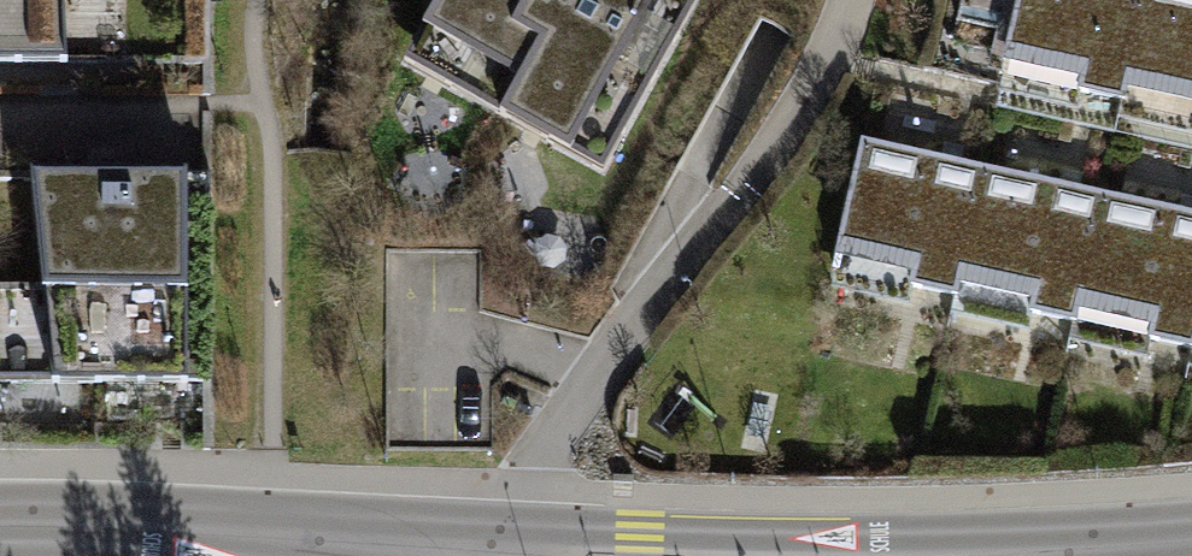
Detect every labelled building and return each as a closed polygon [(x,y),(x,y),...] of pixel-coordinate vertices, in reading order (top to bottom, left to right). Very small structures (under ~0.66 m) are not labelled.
[(62,95),(58,0),(0,0),(0,96),(62,95)] [(385,94),(591,211),(710,0),(434,0),(385,94)] [(1122,116),(1146,2),(1137,0),(1028,0),(1007,91),(1122,116)] [(1191,132),(1191,12),(1146,2),(1122,116),(1191,132)] [(863,291),(982,317),(1003,196),(889,171),(863,291)] [(1,186),(0,186),(0,424),(30,425),(162,423),(186,423),(190,189),(163,188),(1,186)] [(982,317),(1093,341),(1115,220),(1003,196),(982,317)] [(1115,220),(1093,341),(1191,363),(1191,237),(1115,220)]
